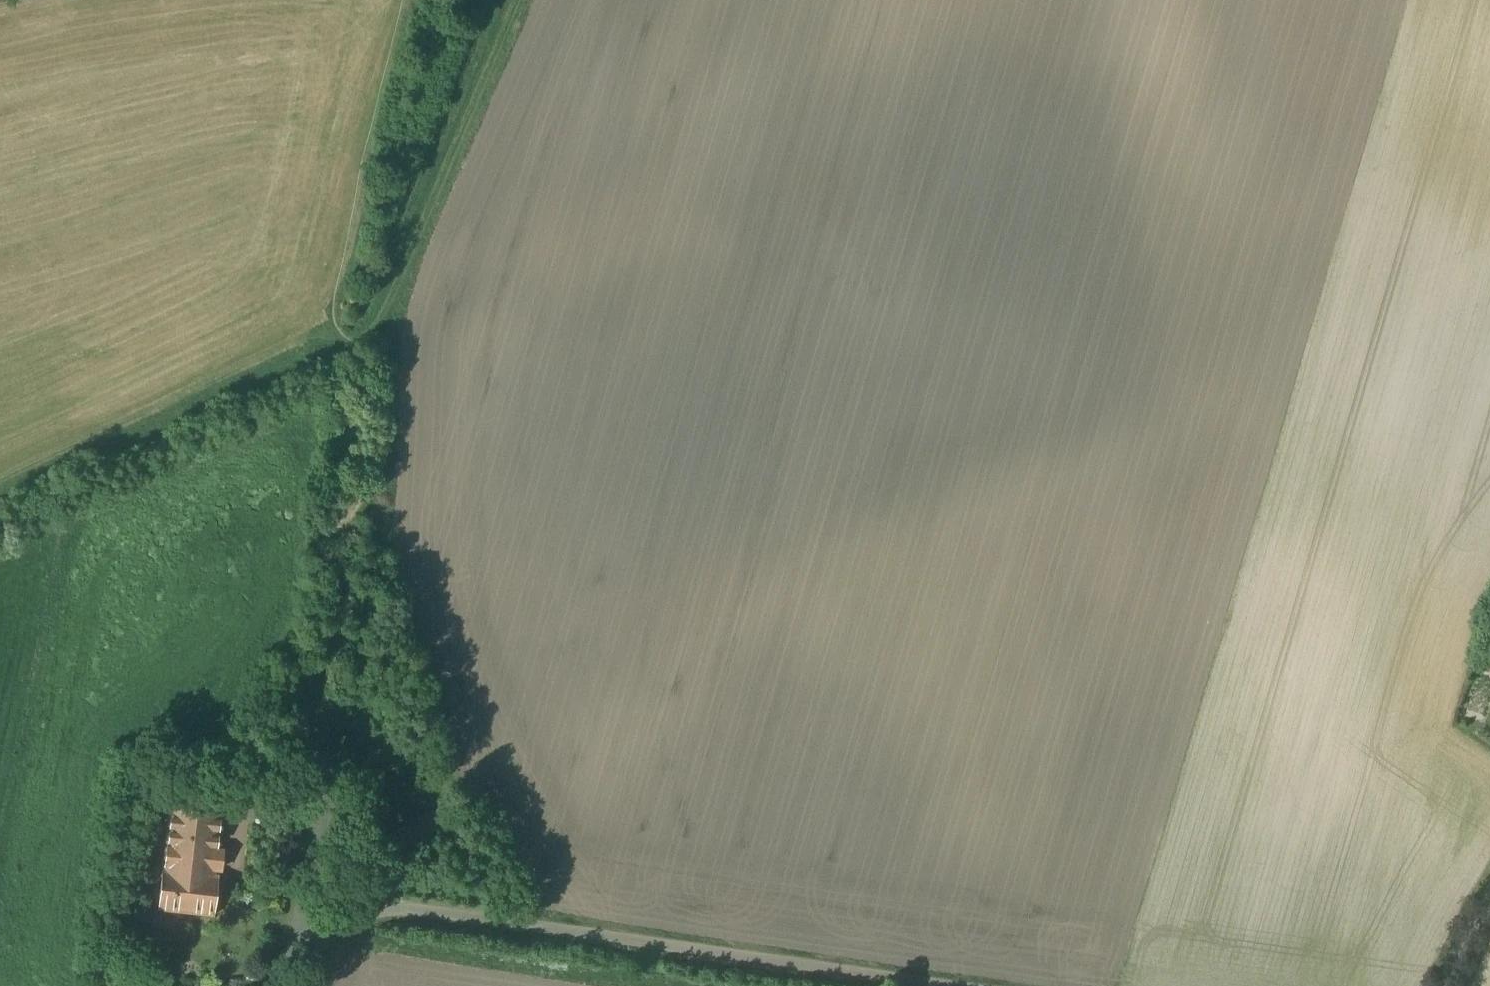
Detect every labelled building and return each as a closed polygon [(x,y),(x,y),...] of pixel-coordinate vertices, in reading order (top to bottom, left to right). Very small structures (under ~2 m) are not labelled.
[(222,814),(171,808),(165,869),(216,874),(222,814)] [(165,869),(163,868),(159,909),(214,915),(219,874),(216,874),(165,869)]
